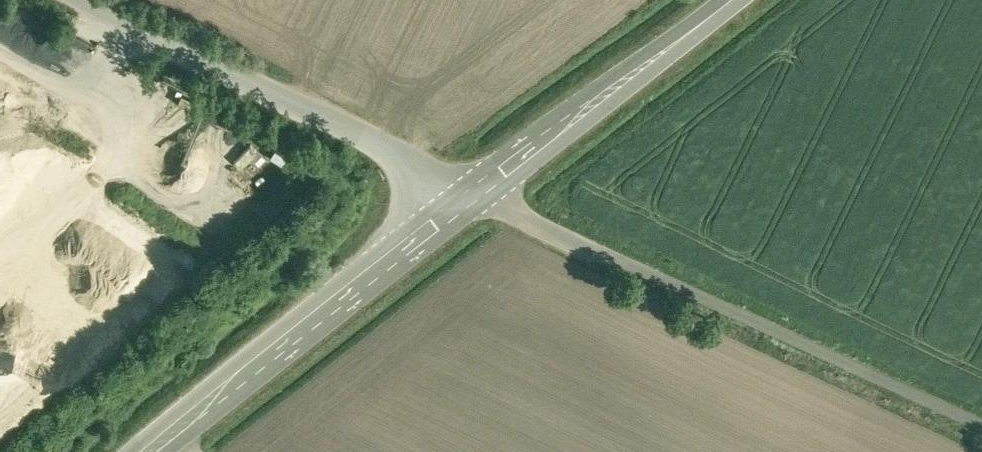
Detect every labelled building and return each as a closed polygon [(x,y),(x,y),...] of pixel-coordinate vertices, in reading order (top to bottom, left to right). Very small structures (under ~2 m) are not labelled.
[(246,171),(265,153),(254,142),(236,159),(246,171)]
